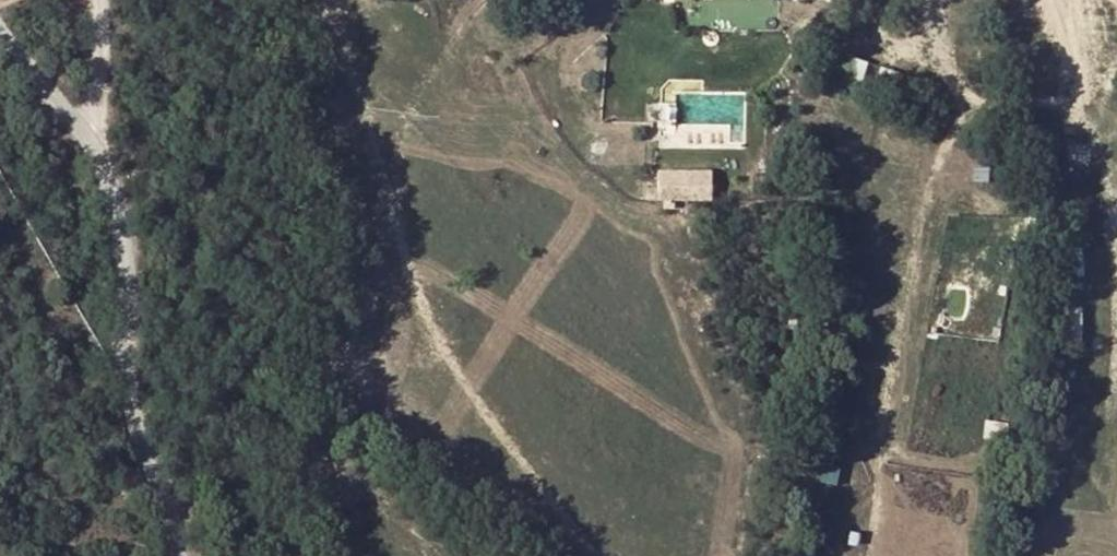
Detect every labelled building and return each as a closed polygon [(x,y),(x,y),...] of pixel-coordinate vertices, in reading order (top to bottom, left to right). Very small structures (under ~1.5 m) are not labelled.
[(749,146),(748,91),(659,92),(660,147),(749,146)] [(657,169),(657,200),(712,200),(712,169),(657,169)]
